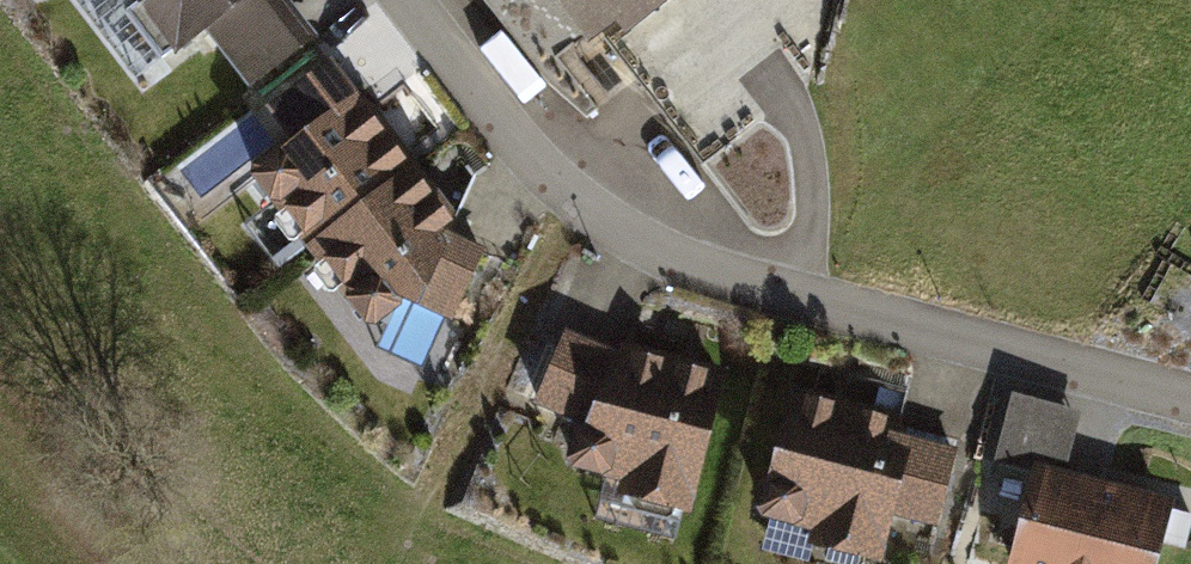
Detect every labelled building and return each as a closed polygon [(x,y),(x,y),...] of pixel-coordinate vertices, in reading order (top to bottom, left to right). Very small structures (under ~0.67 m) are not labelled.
[(287,0),(132,0),(172,56),(204,33),(243,87),(314,37),(287,0)] [(584,60),(662,0),(538,0),(584,60)] [(238,174),(293,248),(409,164),(324,61),(259,107),(280,138),(238,174)] [(444,214),(409,164),(293,248),(364,330),(402,311),(446,324),(479,247),(444,235),(444,214)] [(606,354),(554,330),(521,408),(574,428),(554,473),(600,485),(597,496),(684,518),(718,370),(610,341),(606,354)] [(779,383),(747,518),(803,531),(799,548),(867,563),(872,563),(883,517),(933,529),(953,445),(890,430),(900,389),(856,379),(851,399),(779,383)] [(1027,466),(1057,474),(1074,412),(1002,392),(982,464),(1021,475),(1027,466)] [(1021,475),(999,563),(1151,563),(1166,500),(1057,474),(1027,466),(1021,475)]
